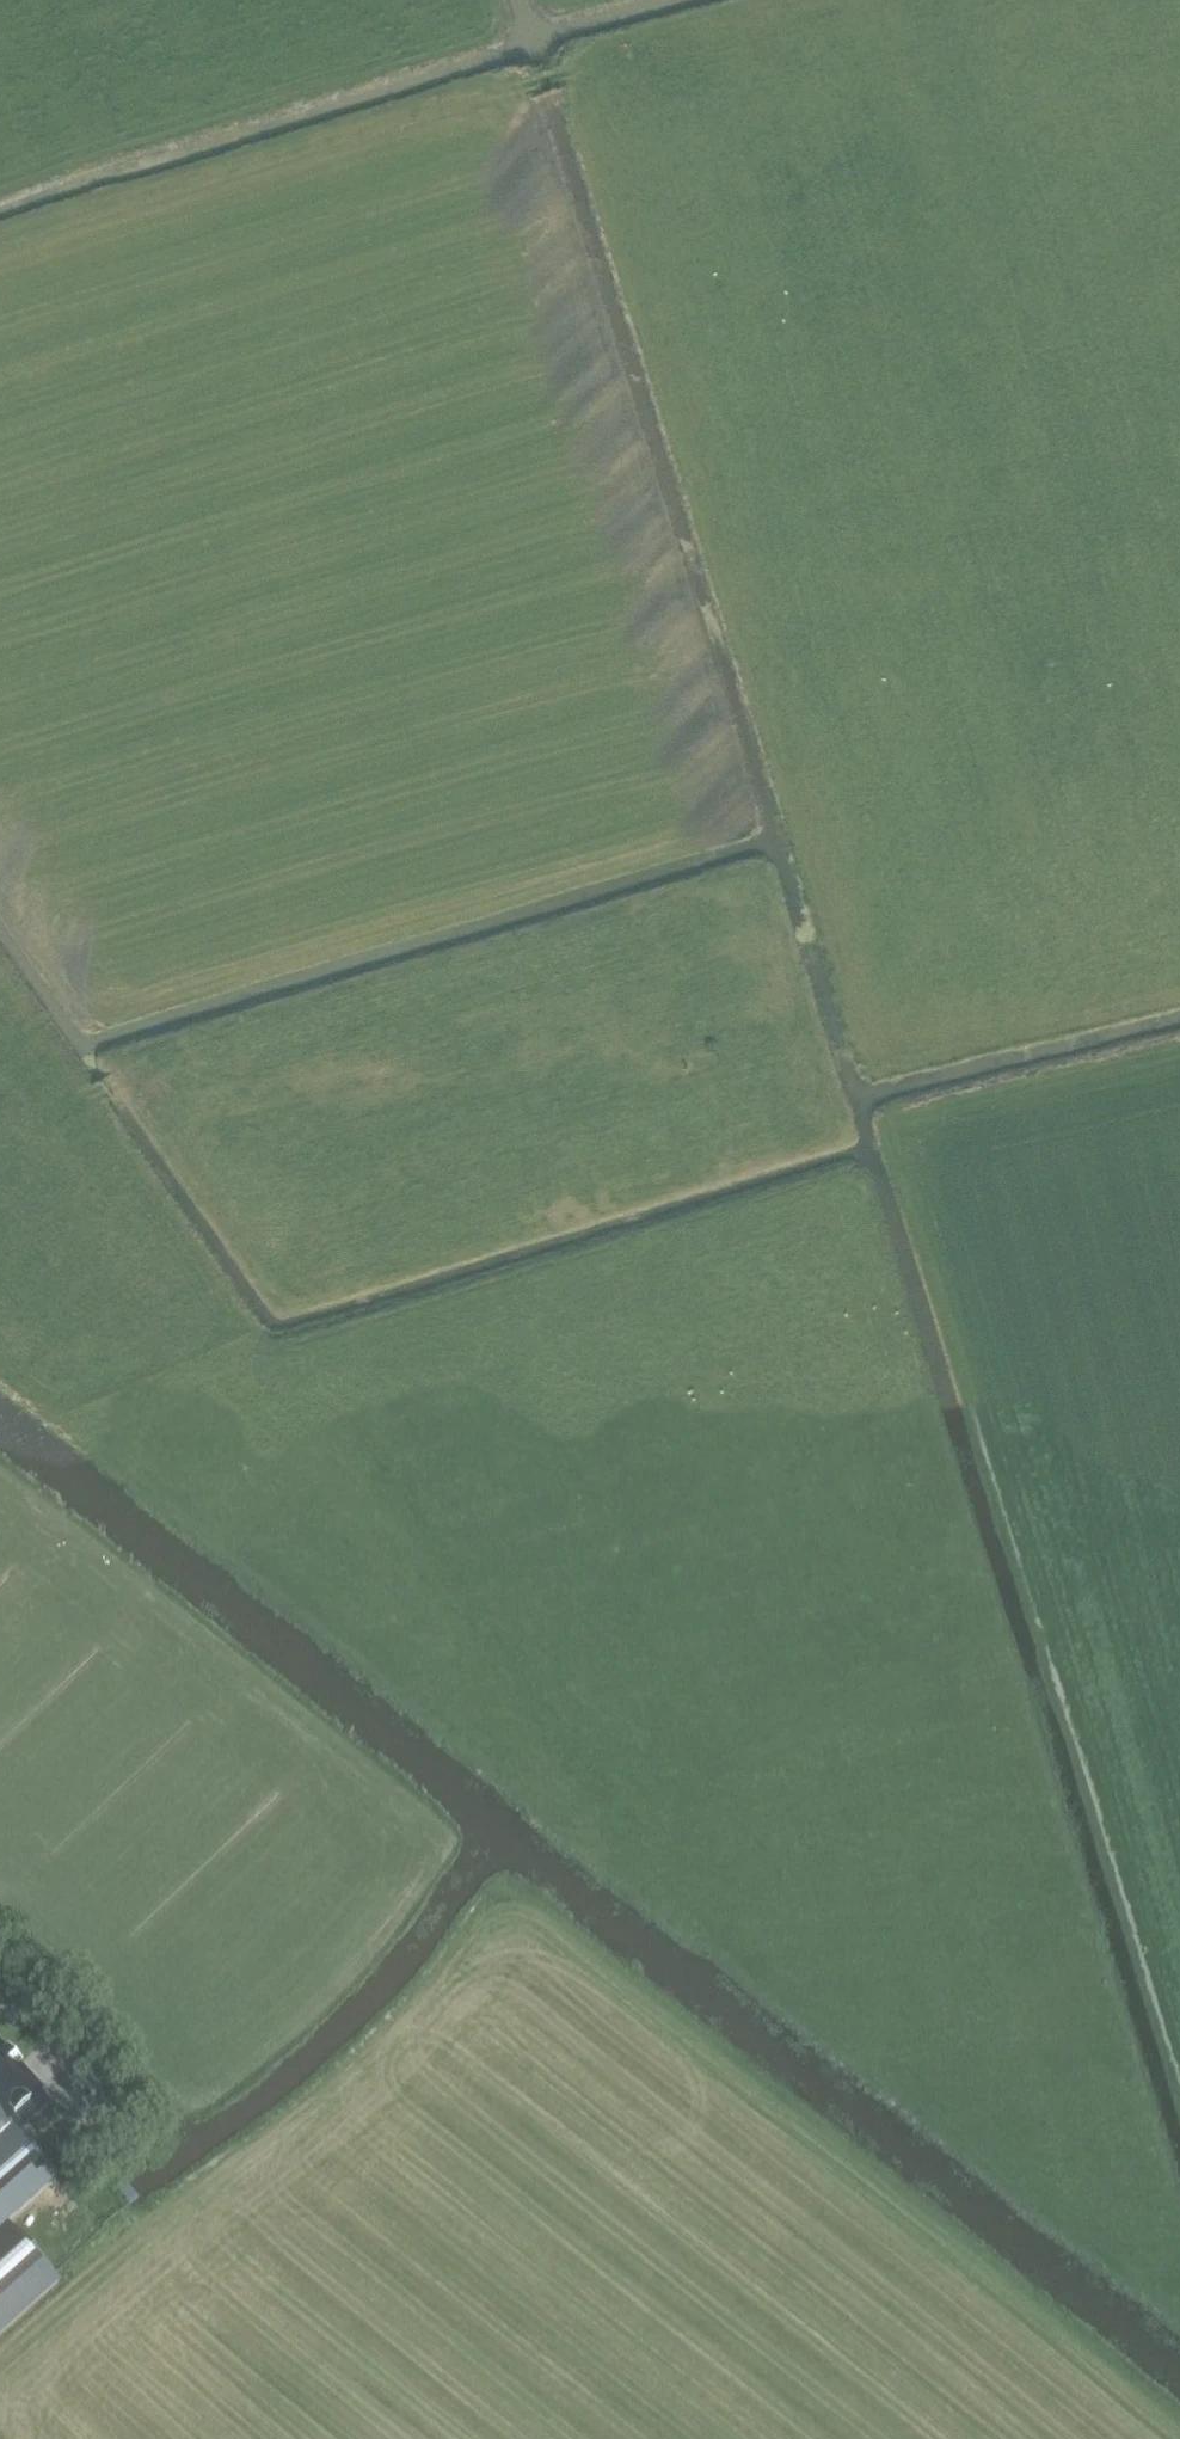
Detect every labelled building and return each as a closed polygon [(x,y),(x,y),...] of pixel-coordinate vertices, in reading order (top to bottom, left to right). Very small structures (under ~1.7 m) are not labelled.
[(50,2102),(0,2048),(0,2333),(59,2280),(6,2223),(56,2178),(39,2160),(15,2134),(30,2121),(50,2102)]
